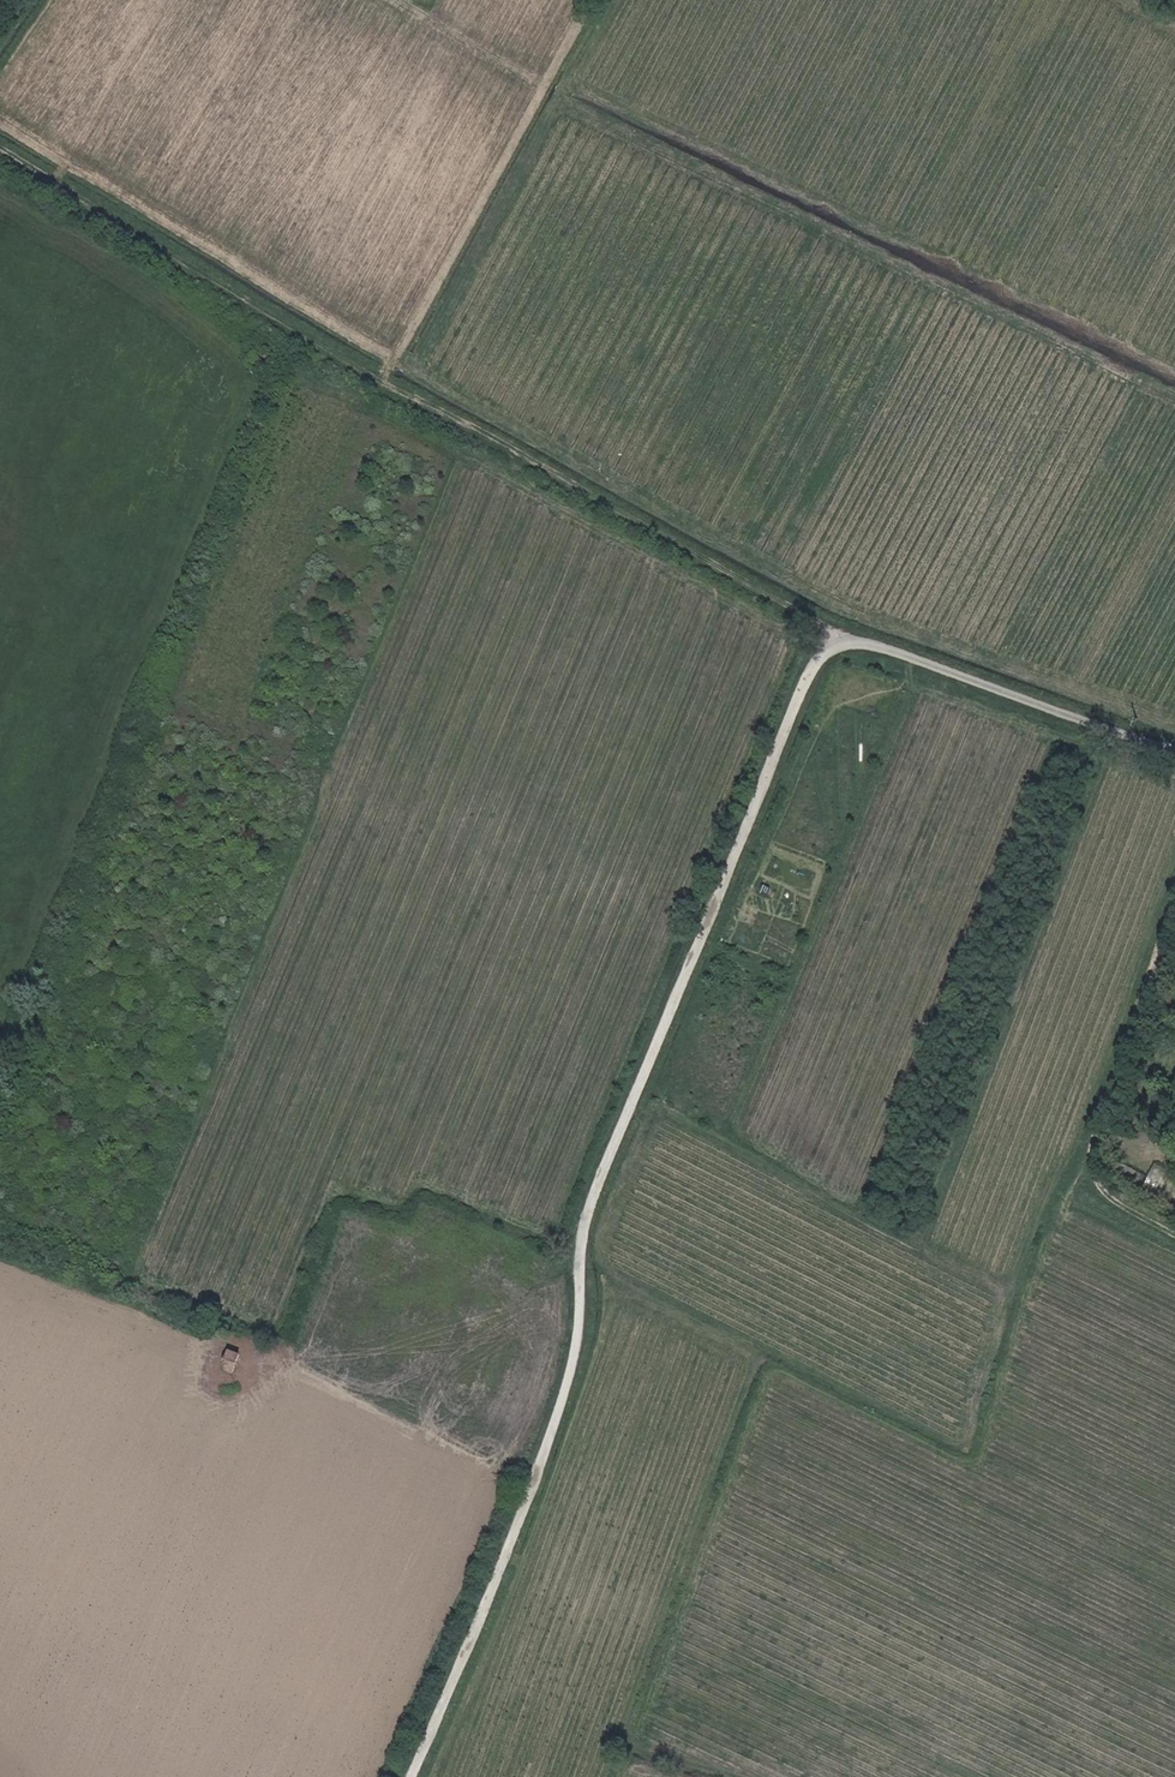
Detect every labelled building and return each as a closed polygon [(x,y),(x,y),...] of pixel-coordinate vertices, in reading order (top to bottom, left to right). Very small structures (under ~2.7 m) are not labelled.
[(251,363),(266,371),(274,355),(259,347),(251,363)] [(230,1343),(219,1339),(212,1358),(223,1362),(230,1343)]
